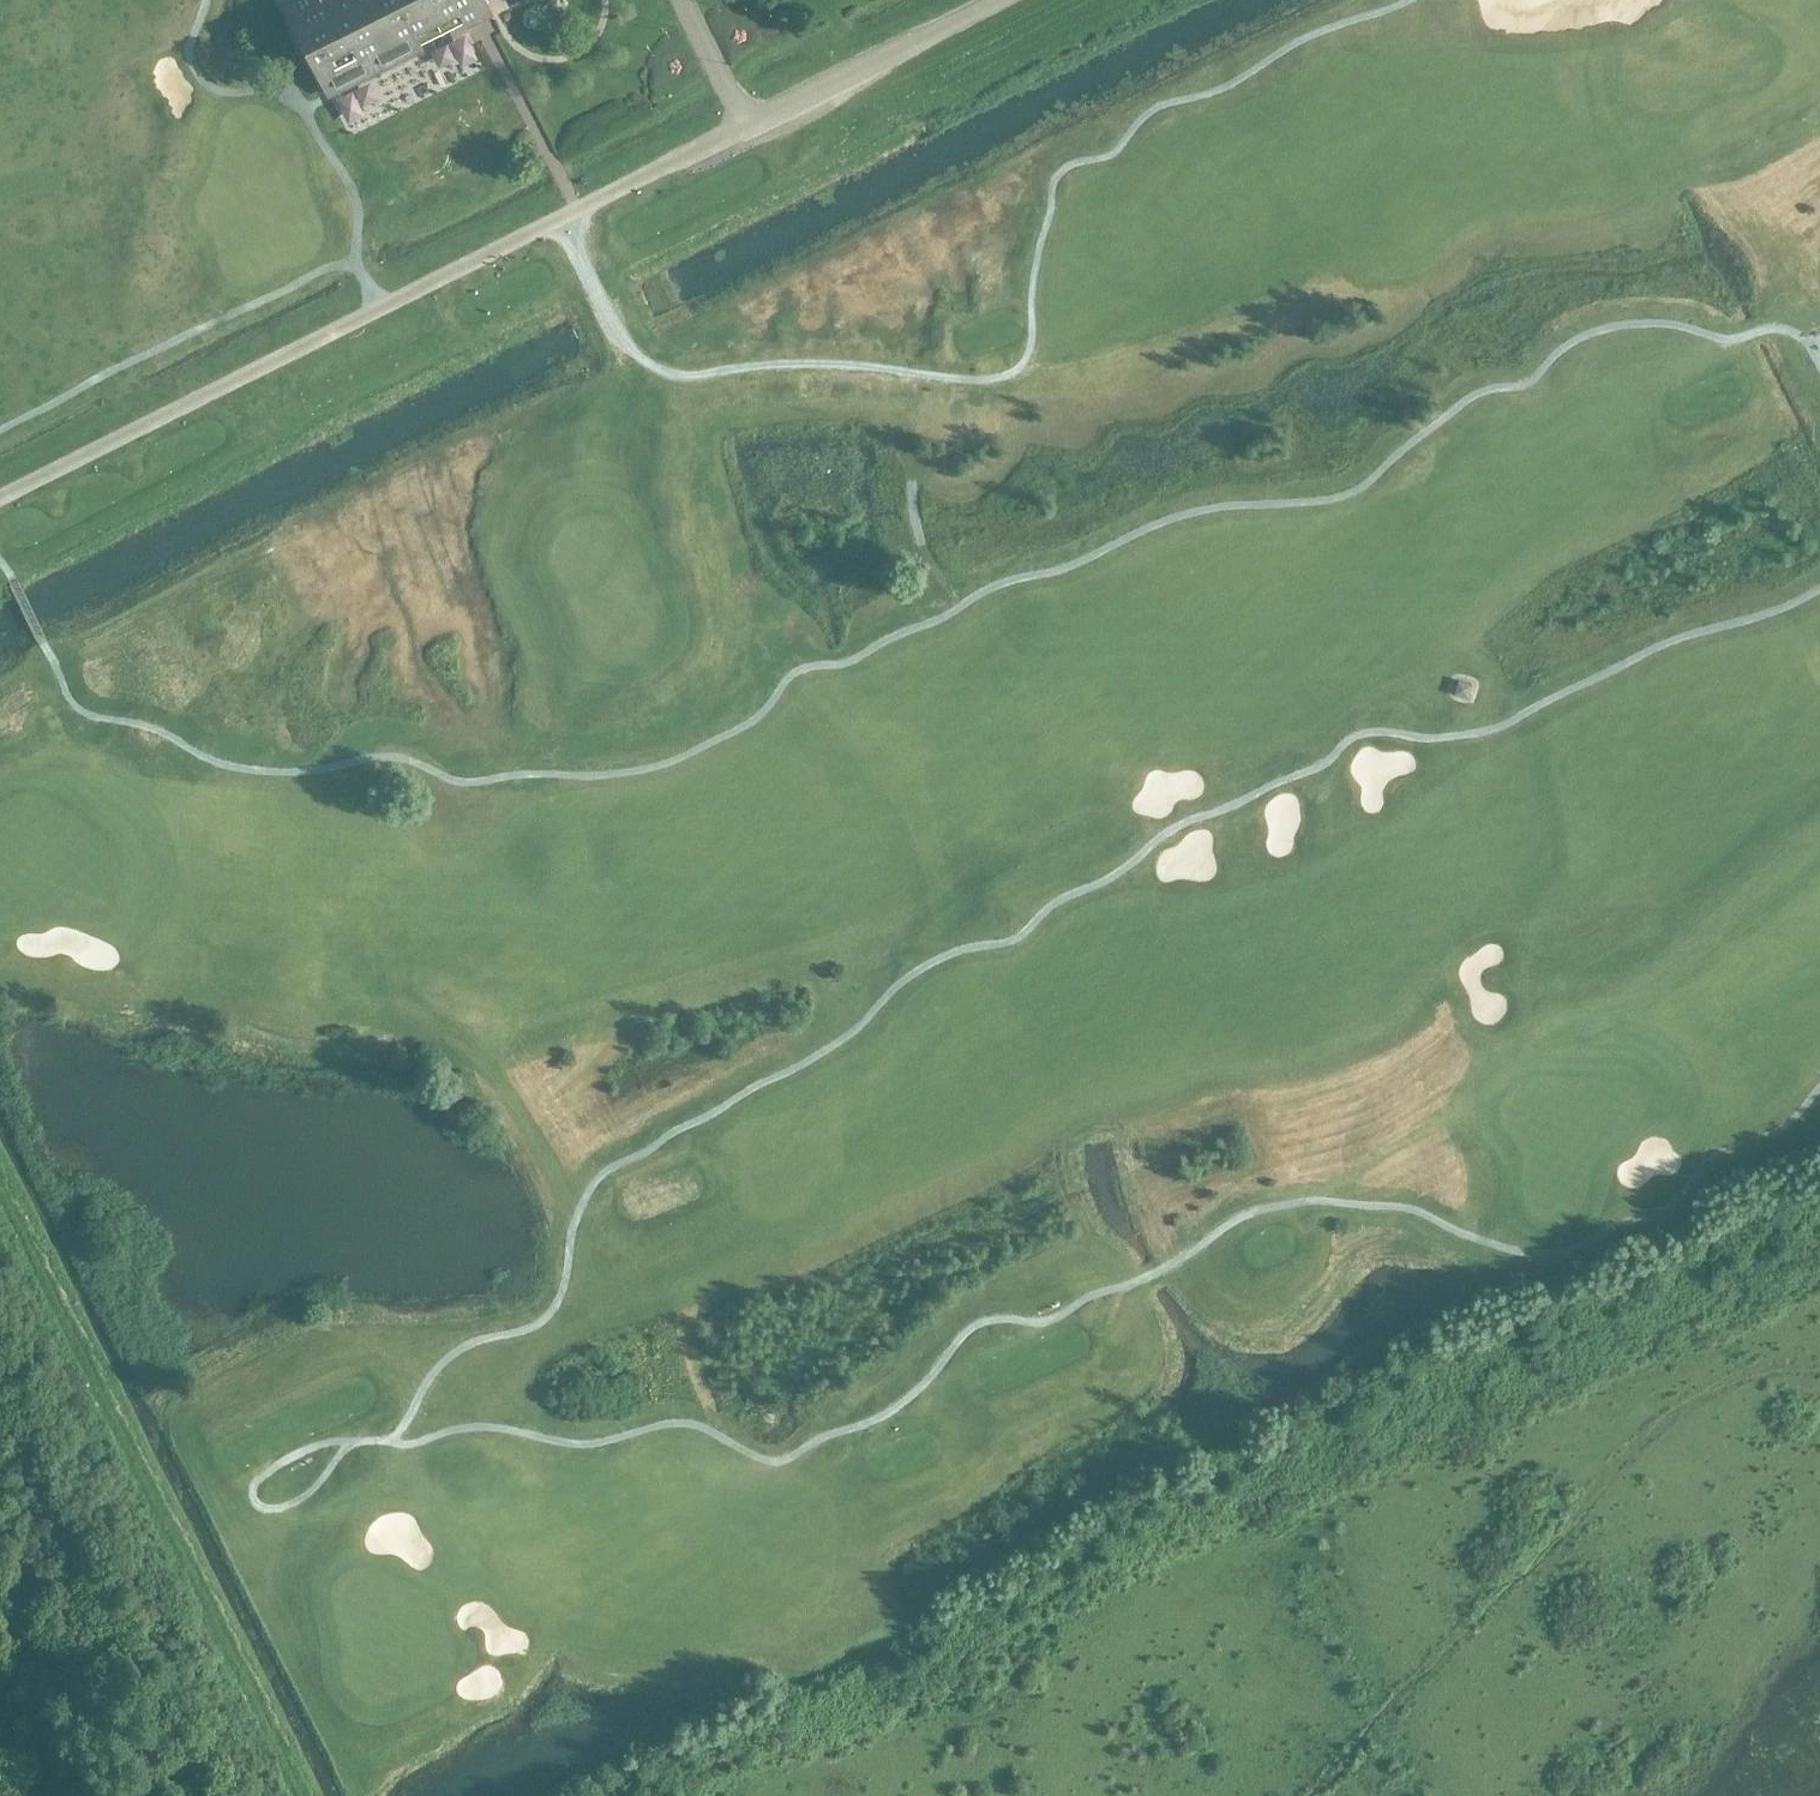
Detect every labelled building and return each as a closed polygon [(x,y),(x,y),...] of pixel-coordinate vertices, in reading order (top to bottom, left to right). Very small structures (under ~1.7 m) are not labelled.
[(328,94),(420,48),(418,43),(462,21),(464,25),(489,13),(482,0),(280,0),(328,94)] [(464,1695),(480,1719),(501,1705),(485,1682),(464,1695)]
